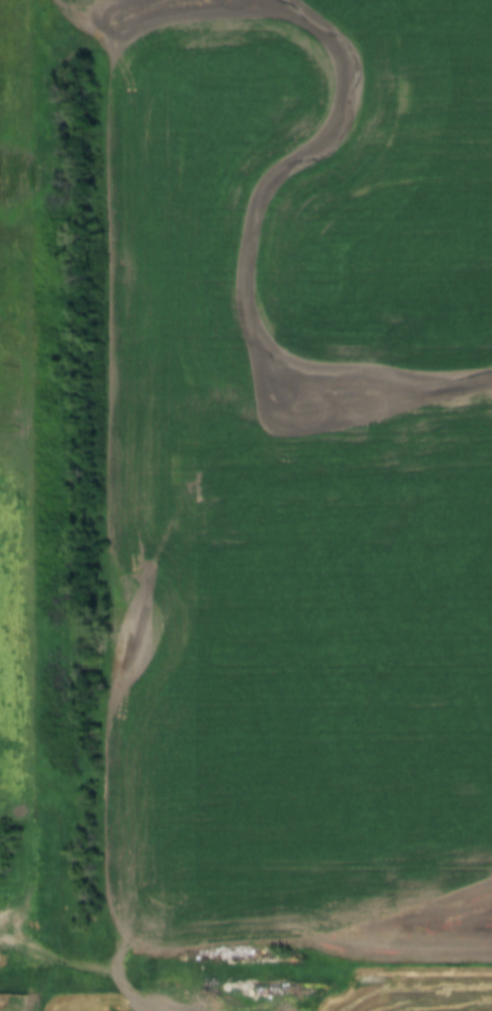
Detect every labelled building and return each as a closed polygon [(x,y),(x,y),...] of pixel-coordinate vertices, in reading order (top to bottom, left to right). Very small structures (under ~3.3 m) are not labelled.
[(160,976),(160,985),(174,985),(174,976),(160,976)]
